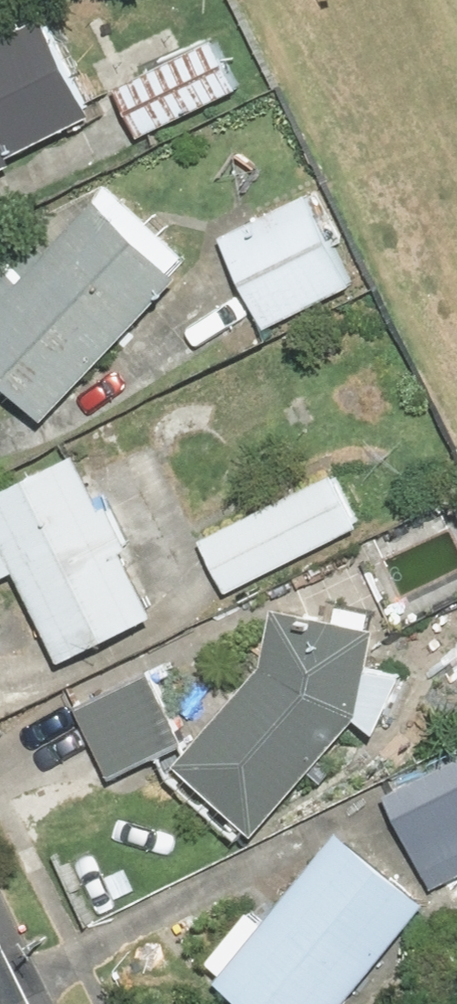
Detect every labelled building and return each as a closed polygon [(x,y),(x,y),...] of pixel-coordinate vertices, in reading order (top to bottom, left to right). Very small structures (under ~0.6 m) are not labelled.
[(0,38),(0,164),(137,103),(91,0),(85,0),(0,38)] [(225,29),(127,76),(151,126),(249,80),(225,29)] [(323,180),(228,229),(278,325),(373,276),(323,180)] [(0,249),(0,366),(54,416),(201,259),(118,182),(62,242),(32,215),(0,249)] [(0,492),(0,523),(72,661),(171,611),(87,447),(0,492)] [(341,461),(203,528),(234,591),(372,524),(341,461)] [(272,663),(177,776),(255,840),(360,713),(375,617),(281,603),(272,663)] [(164,659),(77,695),(109,769),(195,733),(164,659)] [(391,783),(437,881),(456,871),(456,752),(391,783)] [(218,980),(249,1003),(348,1003),(436,893),(344,820),(218,980)]
